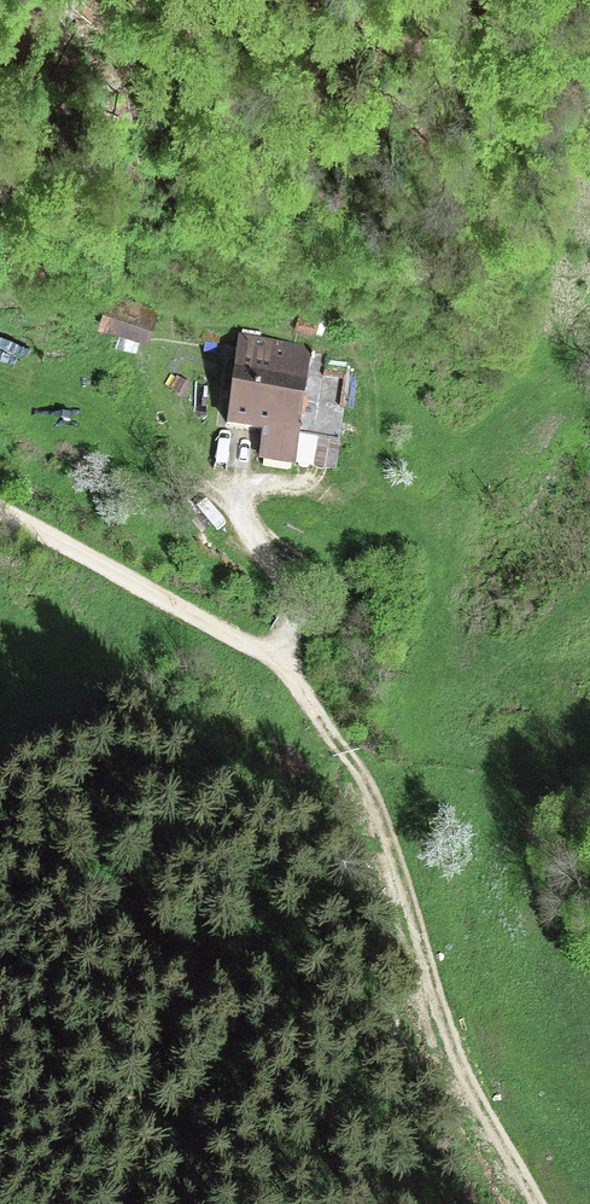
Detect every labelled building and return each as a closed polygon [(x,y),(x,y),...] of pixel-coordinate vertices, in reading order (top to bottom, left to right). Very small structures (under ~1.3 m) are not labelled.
[(106,298),(98,325),(145,340),(153,314),(106,298)] [(346,377),(321,373),(324,352),(236,340),(225,426),(337,443),(346,377)]
